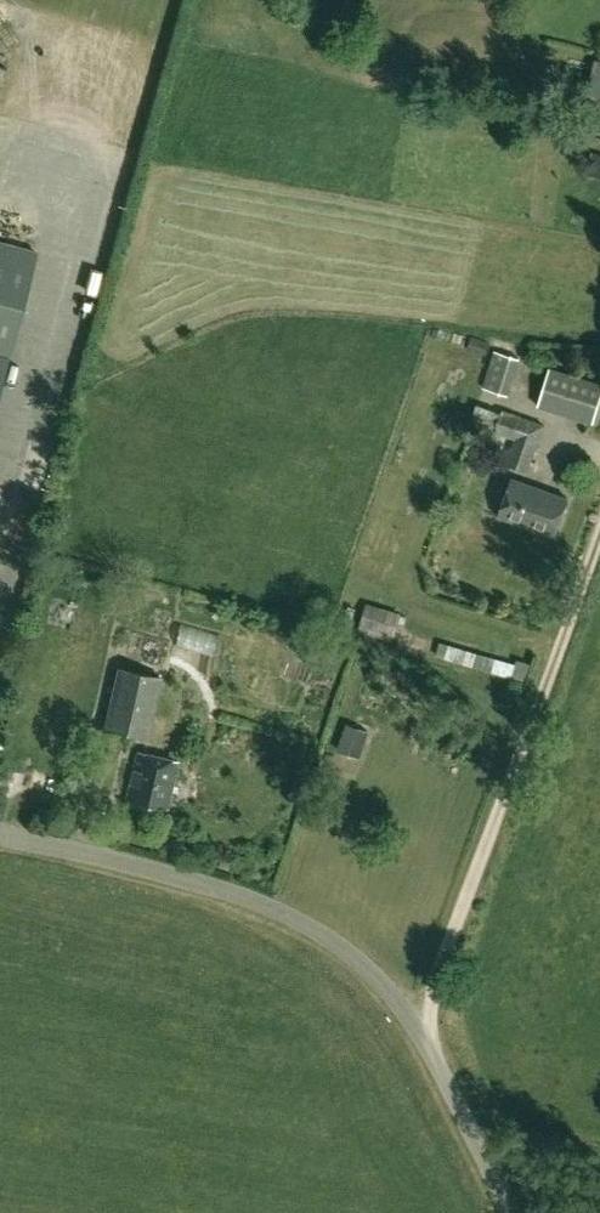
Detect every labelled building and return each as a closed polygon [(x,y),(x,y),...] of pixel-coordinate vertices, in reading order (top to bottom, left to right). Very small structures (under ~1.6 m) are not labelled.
[(0,243),(0,400),(40,255),(0,243)] [(482,387),(509,396),(521,358),(494,349),(482,387)] [(550,367),(538,405),(594,422),(599,402),(599,383),(550,367)] [(499,427),(496,434),(515,440),(507,461),(529,470),(546,425),(505,410),(503,415),(476,405),(472,418),(499,427)] [(556,535),(569,498),(513,479),(501,516),(556,535)] [(161,677),(123,668),(110,725),(148,734),(161,677)] [(343,752),(360,757),(366,739),(349,733),(343,752)] [(180,762),(140,752),(128,798),(169,808),(180,762)]
